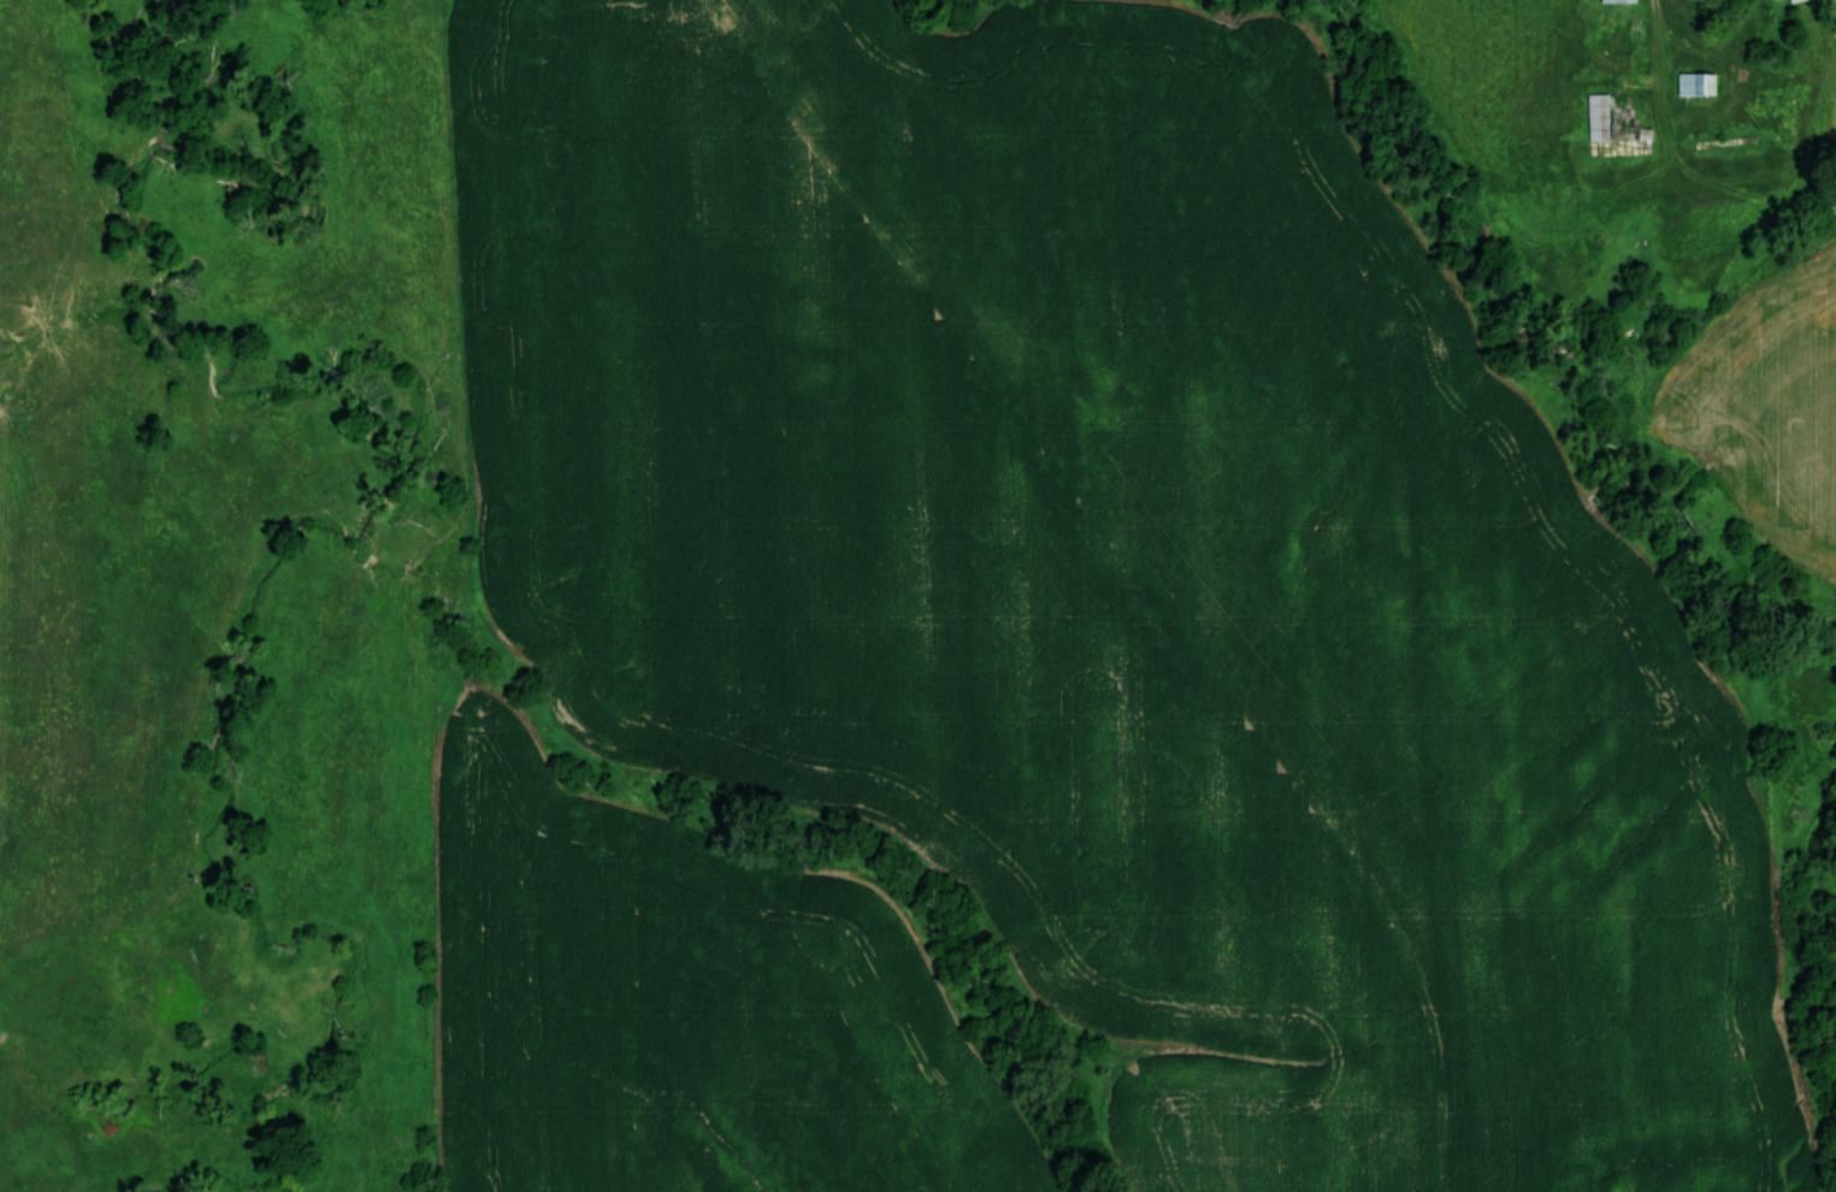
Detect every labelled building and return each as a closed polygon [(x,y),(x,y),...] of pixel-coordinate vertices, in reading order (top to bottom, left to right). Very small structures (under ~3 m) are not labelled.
[(1677,96),(1714,96),(1714,74),(1677,74),(1677,96)] [(1607,94),(1587,94),(1587,141),(1607,141),(1607,94)]
